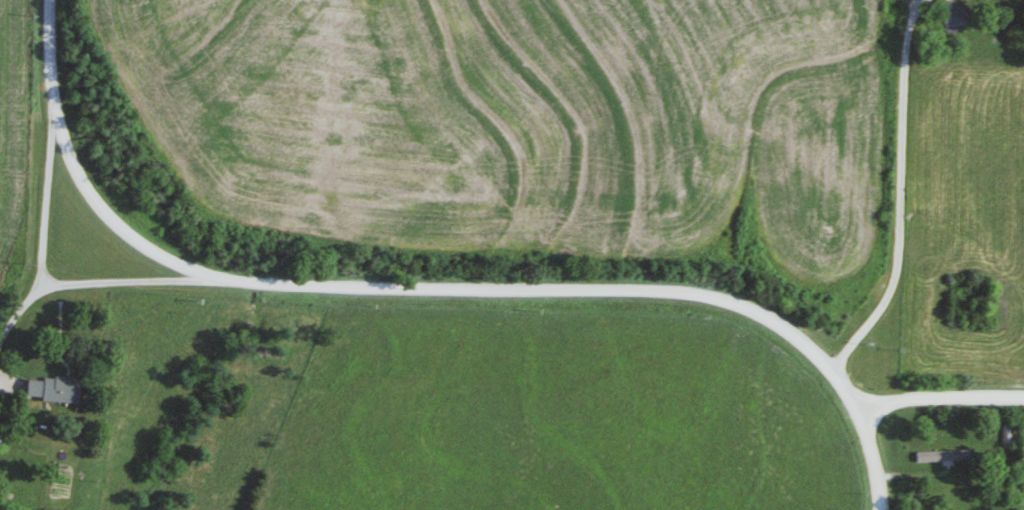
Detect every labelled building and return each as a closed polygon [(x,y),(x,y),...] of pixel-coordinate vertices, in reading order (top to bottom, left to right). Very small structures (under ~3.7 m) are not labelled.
[(956,2),(940,2),(940,35),(956,35),(956,2)] [(29,376),(28,400),(83,403),(84,379),(29,376)] [(1010,424),(998,424),(998,447),(1010,447),(1010,424)] [(912,452),(912,463),(961,463),(961,452),(912,452)]
